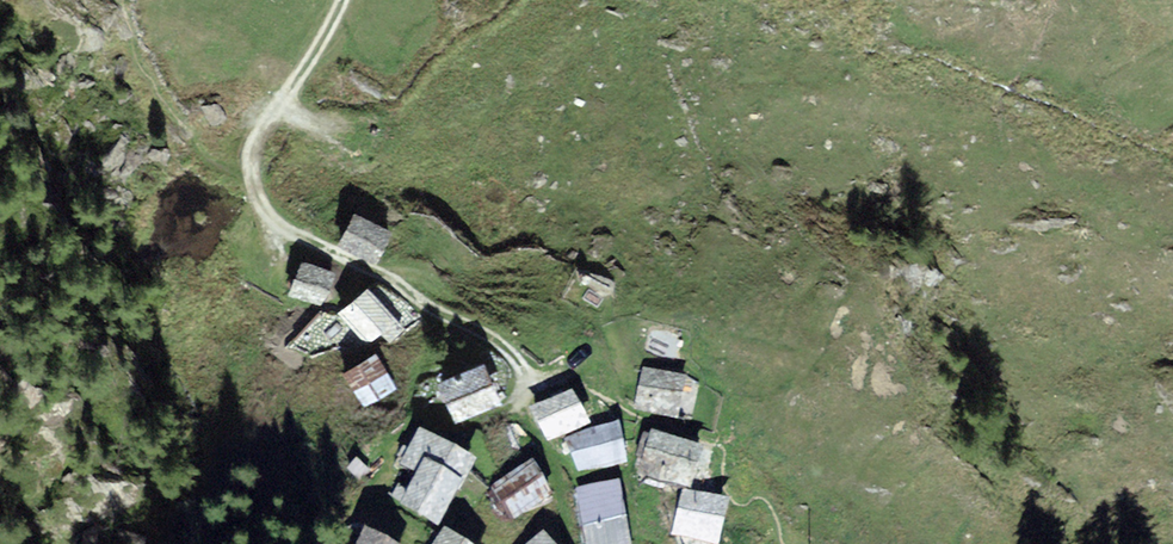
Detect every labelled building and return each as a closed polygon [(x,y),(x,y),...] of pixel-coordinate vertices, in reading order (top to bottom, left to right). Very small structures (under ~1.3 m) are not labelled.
[(386,230),(352,215),(340,242),(374,257),(381,242),(386,230)] [(330,270),(302,260),(298,274),(292,290),(320,299),(330,270)] [(393,321),(368,287),(351,299),(342,305),(368,340),(393,321)] [(359,363),(347,370),(366,401),(393,385),(374,354),(359,363)] [(484,362),(442,379),(455,412),(498,395),(489,374),(484,362)] [(692,383),(645,373),(638,404),(685,415),(692,383)] [(572,393),(536,407),(548,437),(584,422),(580,412),(572,393)] [(574,456),(578,470),(624,458),(616,427),(570,438),(574,456)] [(471,457),(420,430),(404,460),(419,469),(403,498),(423,508),(438,517),(471,457)] [(699,446),(653,432),(641,470),(687,484),(699,446)] [(496,486),(512,514),(549,493),(540,478),(533,465),(496,486)] [(615,483),(580,490),(590,543),(626,543),(615,483)] [(723,500),(686,491),(676,533),(713,542),(723,500)] [(446,529),(436,543),(470,543),(446,529)] [(366,533),(361,543),(393,543),(384,540),(366,533)] [(542,536),(533,543),(549,543),(542,536)]
